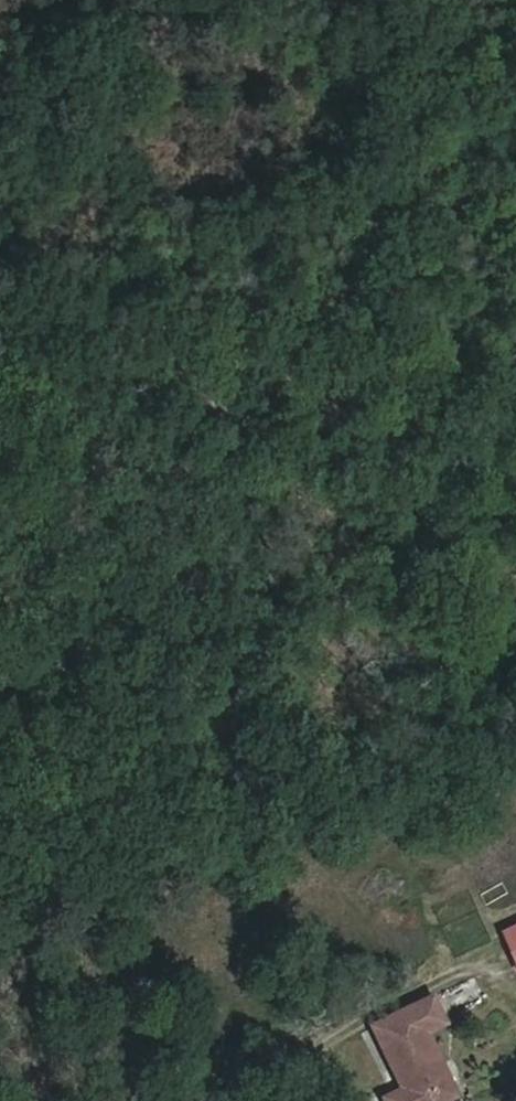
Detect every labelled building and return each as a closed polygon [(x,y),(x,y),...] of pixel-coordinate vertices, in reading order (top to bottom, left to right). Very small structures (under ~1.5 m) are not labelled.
[(515,949),(515,926),(502,932),(510,952),(515,949)] [(425,1033),(444,1024),(432,998),(373,1027),(403,1091),(385,1100),(386,1100),(446,1100),(456,1096),(425,1033)]
